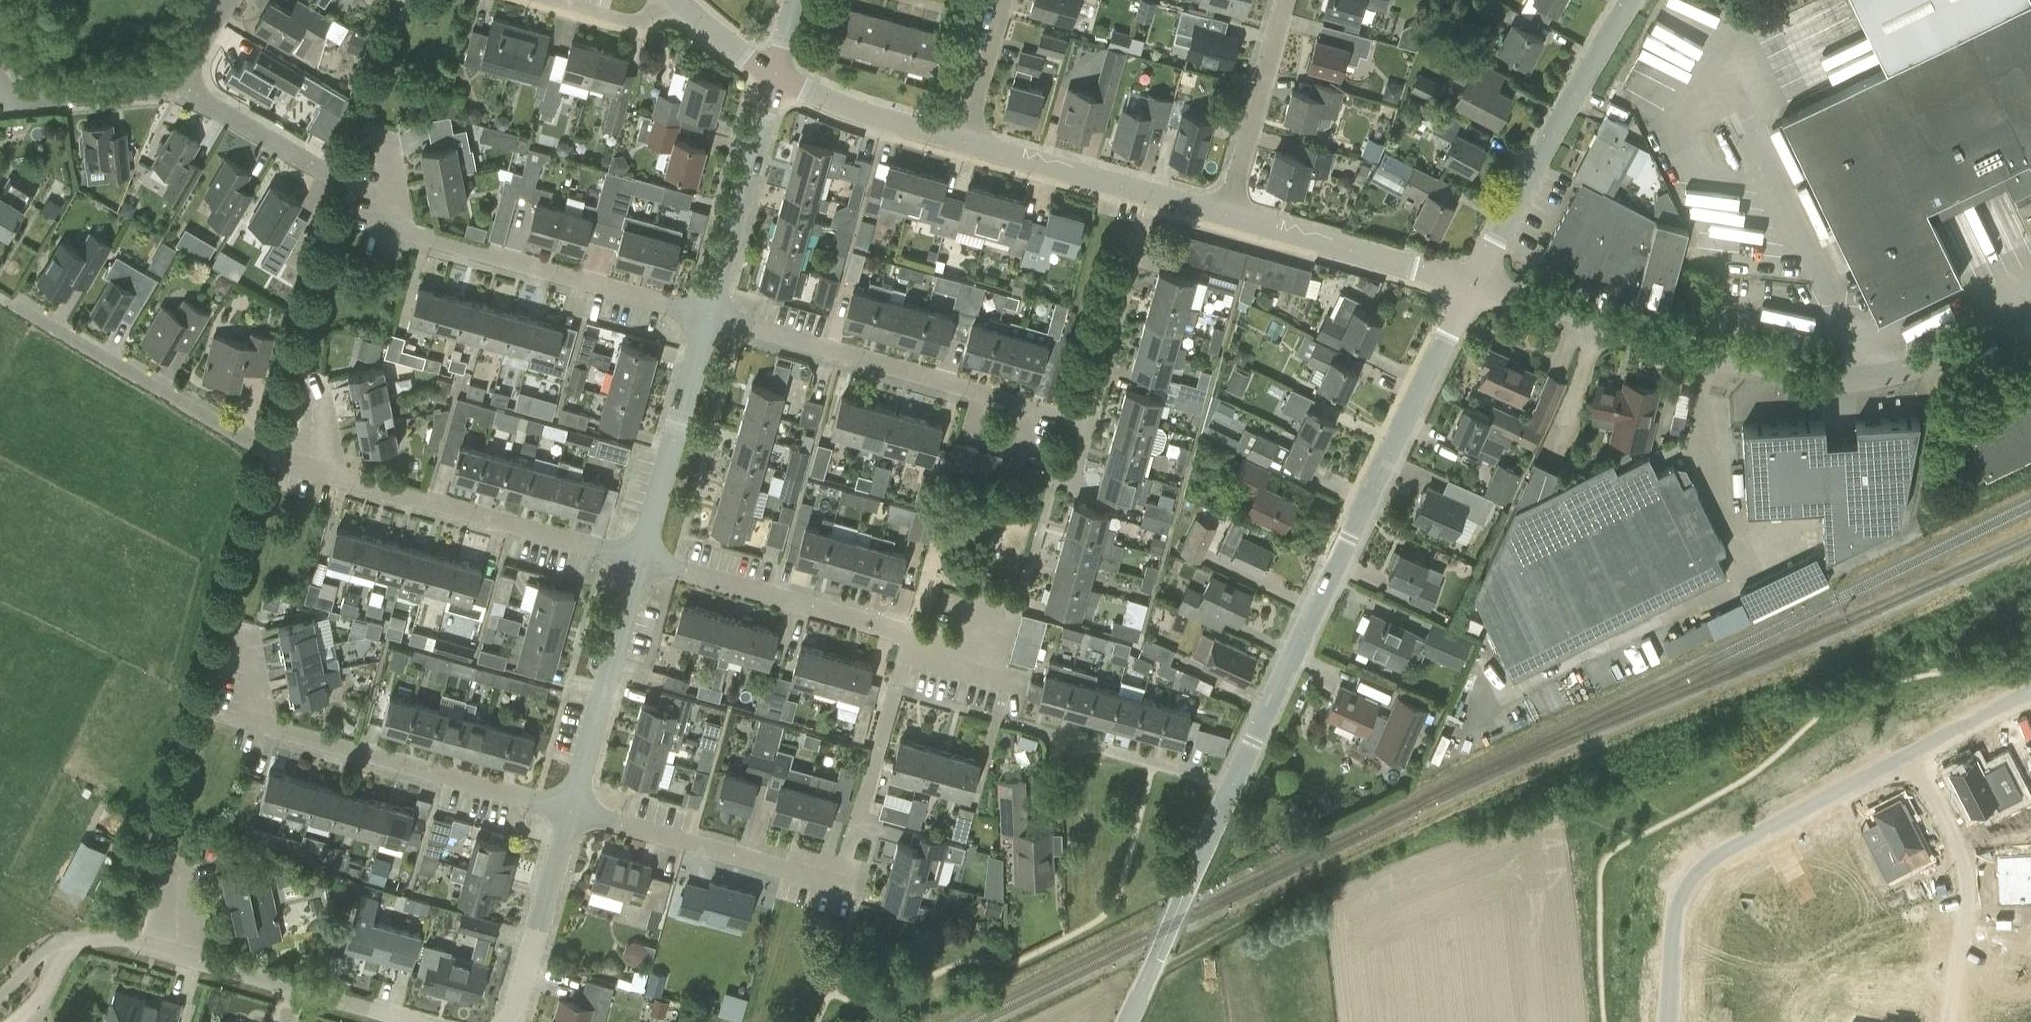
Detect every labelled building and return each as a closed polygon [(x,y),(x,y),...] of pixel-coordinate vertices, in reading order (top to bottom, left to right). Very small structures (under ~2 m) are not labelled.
[(255,27),(290,48),(303,55),(312,39),(318,42),(324,32),(339,40),(348,26),(303,0),(295,0),(290,10),(272,0),(270,0),(255,27)] [(1071,23),(1075,10),(1092,15),(1096,0),(1033,0),(1030,11),(1071,23)] [(1153,0),(1139,0),(1135,15),(1151,20),(1157,1),(1153,0)] [(1247,0),(1200,0),(1200,1),(1244,13),(1247,0)] [(1356,18),(1357,16),(1361,17),(1365,3),(1384,9),(1386,0),(1327,0),(1324,10),(1356,18)] [(1415,16),(1429,20),(1435,0),(1420,0),(1415,16)] [(1548,21),(1554,9),(1557,10),(1562,0),(1538,0),(1532,12),(1548,21)] [(1886,67),(1781,117),(1862,285),(1877,317),(1960,277),(1925,205),(1936,200),(1946,194),(1960,188),(1976,180),(1989,174),(2001,168),(2030,232),(2030,0),(1854,0),(1886,67)] [(836,4),(825,45),(853,52),(863,12),(836,4)] [(1512,22),(1500,46),(1513,53),(1508,61),(1525,70),(1529,61),(1542,37),(1528,30),(1534,19),(1509,6),(1503,17),(1512,22)] [(1181,8),(1176,30),(1192,34),(1189,44),(1186,55),(1230,67),(1237,37),(1220,33),(1221,31),(1206,27),(1209,15),(1181,8)] [(880,60),(890,19),(863,12),(853,52),(880,60)] [(1687,76),(1705,44),(1657,18),(1639,50),(1687,76)] [(906,67),(917,26),(890,19),(880,60),(906,67)] [(478,66),(507,74),(509,69),(520,28),(493,20),(489,33),(472,29),(464,62),(478,66)] [(1417,50),(1425,22),(1416,20),(1402,28),(1397,45),(1417,50)] [(1347,21),(1345,29),(1358,33),(1360,24),(1347,21)] [(1309,65),(1340,74),(1343,60),(1357,64),(1359,54),(1367,55),(1372,36),(1358,33),(1345,29),(1322,23),(1317,38),(1316,37),(1309,65)] [(948,35),(917,26),(906,67),(936,76),(948,35)] [(549,36),(520,28),(509,69),(507,74),(537,82),(546,85),(549,74),(555,53),(545,51),(549,36)] [(1107,45),(1126,51),(1131,33),(1112,28),(1107,45)] [(1061,56),(1066,38),(1040,31),(1035,49),(1061,56)] [(356,36),(351,52),(364,56),(369,40),(356,36)] [(563,75),(591,82),(600,50),(572,42),(563,75)] [(1126,51),(1107,45),(1103,61),(1122,66),(1126,51)] [(232,66),(225,79),(267,104),(281,80),(295,88),(296,87),(322,102),(307,128),(329,141),(346,102),(348,99),(332,89),(304,73),(290,65),(261,48),(253,64),(245,59),(239,70),(232,66)] [(1015,67),(1016,67),(1012,82),(1005,112),(1034,119),(1042,90),(1028,86),(1032,72),(1039,74),(1043,55),(1020,49),(1015,67)] [(600,50),(591,82),(605,86),(600,101),(609,103),(602,128),(619,132),(629,97),(635,73),(624,70),(627,57),(600,50)] [(1464,53),(1453,74),(1465,80),(1454,100),(1497,123),(1511,95),(1497,87),(1483,80),(1491,66),(1464,53)] [(1418,72),(1410,89),(1433,101),(1441,83),(1418,72)] [(564,78),(549,74),(546,85),(543,96),(539,110),(541,110),(539,117),(552,121),(554,114),(564,78)] [(658,92),(652,115),(664,119),(676,122),(679,109),(713,119),(718,101),(723,83),(706,79),(689,74),(682,99),(667,95),(658,92)] [(1097,80),(1093,95),(1069,89),(1058,127),(1087,135),(1090,124),(1105,128),(1117,86),(1097,80)] [(932,81),(930,88),(937,90),(939,83),(932,81)] [(1292,89),(1284,117),(1314,125),(1323,127),(1330,123),(1332,115),(1337,116),(1344,89),(1311,81),(1308,93),(1292,89)] [(543,96),(546,85),(537,82),(534,94),(543,96)] [(1382,97),(1397,101),(1402,86),(1392,84),(1385,87),(1382,97)] [(1114,142),(1144,150),(1151,122),(1166,126),(1174,99),(1148,92),(1142,113),(1123,109),(1114,142)] [(1471,171),(1484,146),(1460,133),(1466,122),(1442,109),(1435,106),(1420,133),(1429,138),(1434,131),(1451,141),(1443,157),(1471,171)] [(482,115),(479,109),(473,107),(468,110),(466,116),(469,122),(475,124),(480,121),(482,115)] [(1213,120),(1182,112),(1169,158),(1200,167),(1213,120)] [(1573,178),(1580,182),(1605,195),(1606,192),(1615,176),(1618,178),(1636,144),(1622,137),(1628,125),(1606,113),(1597,131),(1598,132),(1588,152),(1573,178)] [(696,179),(705,148),(677,140),(680,124),(653,117),(653,118),(650,118),(651,116),(643,114),(636,138),(647,141),(646,143),(672,150),(666,171),(696,179)] [(509,122),(506,117),(501,115),(496,118),(495,123),(498,128),(503,129),(508,127),(509,122)] [(83,126),(87,165),(104,163),(105,178),(131,175),(128,146),(113,146),(111,123),(83,126)] [(518,137),(519,134),(503,129),(498,128),(483,124),(479,139),(526,152),(529,140),(518,137)] [(174,128),(154,163),(177,176),(167,193),(181,201),(202,167),(188,158),(198,142),(174,128)] [(801,131),(799,138),(810,141),(812,134),(801,131)] [(810,141),(799,138),(792,163),(824,172),(839,176),(839,175),(854,180),(865,183),(871,161),(857,157),(856,157),(854,162),(844,159),(846,152),(831,148),(831,147),(810,141)] [(1384,144),(1371,139),(1364,155),(1377,160),(1384,144)] [(1268,182),(1302,190),(1308,171),(1327,176),(1334,150),(1299,140),(1295,155),(1275,150),(1268,182)] [(570,147),(567,142),(562,141),(557,144),(556,149),(559,153),(564,155),(568,152),(570,147)] [(422,151),(427,179),(461,173),(455,144),(422,151)] [(14,147),(8,169),(18,172),(24,150),(14,147)] [(550,153),(529,148),(519,183),(505,178),(495,214),(510,219),(516,195),(538,202),(529,235),(556,242),(565,209),(548,205),(552,190),(535,185),(540,164),(549,157),(550,153)] [(616,151),(611,167),(625,172),(631,155),(616,151)] [(1411,164),(1386,151),(1377,167),(1378,168),(1371,180),(1389,190),(1391,187),(1397,190),(1402,180),(1403,180),(1411,164)] [(230,232),(255,192),(241,184),(248,171),(227,159),(206,195),(216,201),(206,217),(230,232)] [(1354,176),(1363,180),(1370,167),(1362,162),(1354,176)] [(824,172),(792,163),(786,187),(818,195),(824,172)] [(917,171),(890,163),(886,177),(874,173),(863,212),(877,216),(880,205),(906,212),(917,171)] [(1439,232),(1453,204),(1447,201),(1455,185),(1414,165),(1401,189),(1424,201),(1414,219),(1439,232)] [(943,234),(953,196),(941,193),(945,178),(917,171),(906,212),(932,219),(930,230),(943,234)] [(467,200),(461,173),(427,179),(433,207),(467,200)] [(7,234),(22,210),(25,211),(36,191),(9,175),(0,191),(0,230),(7,234)] [(584,202),(581,214),(565,209),(556,242),(583,250),(592,217),(593,217),(609,221),(622,175),(621,175),(617,185),(603,181),(596,206),(584,202)] [(622,175),(609,221),(624,226),(615,259),(643,267),(653,234),(652,233),(655,222),(641,217),(626,213),(632,192),(635,179),(622,175)] [(854,180),(847,203),(859,206),(865,183),(854,180)] [(1687,228),(1656,219),(1606,192),(1605,195),(1580,182),(1539,258),(1638,286),(1634,301),(1649,305),(1666,310),(1677,265),(1681,252),(1687,228)] [(271,185),(249,221),(276,237),(261,263),(276,272),(298,236),(284,228),(294,211),(300,202),(271,185)] [(665,185),(661,200),(688,208),(689,206),(693,192),(665,185)] [(968,185),(965,199),(953,196),(943,234),(955,238),(959,227),(985,234),(996,193),(968,185)] [(779,211),(811,220),(815,206),(826,209),(829,198),(818,195),(786,187),(779,211)] [(1652,215),(1671,219),(1676,195),(1657,191),(1652,215)] [(996,193),(985,234),(1010,241),(1007,252),(1020,255),(1031,217),(1020,215),(1024,200),(996,193)] [(124,200),(119,211),(130,217),(133,210),(131,203),(124,200)] [(840,227),(847,203),(834,209),(830,225),(837,227),(840,227)] [(852,231),(859,206),(847,203),(840,227),(852,231)] [(1082,216),(1050,207),(1046,223),(1032,220),(1020,263),(1044,269),(1051,243),(1073,249),(1082,216)] [(811,220),(779,211),(772,235),(804,244),(808,231),(820,233),(822,223),(811,220)] [(1357,217),(1350,215),(1346,225),(1357,229),(1359,223),(1357,217)] [(870,246),(877,221),(864,217),(857,243),(870,246)] [(487,236),(489,224),(469,221),(467,233),(487,236)] [(653,234),(643,267),(670,274),(670,272),(673,273),(677,271),(680,260),(678,257),(675,256),(679,241),(678,241),(681,229),(669,226),(655,222),(652,233),(653,234)] [(838,237),(833,252),(845,255),(852,231),(840,227),(837,227),(835,236),(838,237)] [(113,244),(89,231),(77,251),(62,241),(39,280),(65,296),(74,281),(87,288),(113,244)] [(1178,259),(1190,262),(1197,237),(1186,234),(1178,259)] [(804,244),(772,235),(766,259),(798,268),(804,244)] [(1201,265),(1207,240),(1197,237),(1190,262),(1201,265)] [(204,238),(194,255),(206,261),(215,245),(204,238)] [(1211,268),(1218,243),(1207,240),(1201,265),(1211,268)] [(162,241),(149,266),(162,274),(176,248),(162,241)] [(1221,271),(1228,246),(1218,243),(1211,268),(1221,271)] [(1231,273),(1238,249),(1228,246),(1221,271),(1231,273)] [(221,248),(212,264),(237,278),(246,263),(221,248)] [(925,262),(933,264),(937,252),(928,249),(925,262)] [(1241,276),(1248,251),(1238,249),(1231,273),(1241,276)] [(865,253),(853,250),(845,277),(857,281),(865,253)] [(1248,251),(1241,276),(1245,277),(1252,279),(1258,254),(1248,251)] [(845,255),(833,252),(827,276),(838,279),(838,278),(845,255)] [(1258,254),(1252,279),(1262,282),(1269,257),(1258,254)] [(1272,284),(1279,260),(1269,257),(1262,282),(1272,284)] [(798,268),(766,259),(759,283),(800,294),(806,270),(798,268)] [(936,259),(933,268),(941,270),(944,261),(936,259)] [(1282,287),(1289,263),(1279,260),(1272,284),(1282,287)] [(93,312),(115,325),(132,297),(143,304),(158,279),(145,272),(141,278),(113,262),(105,275),(112,279),(93,312)] [(1292,290),(1299,266),(1289,263),(1282,287),(1292,290)] [(912,267),(900,264),(897,274),(909,278),(912,267)] [(1311,269),(1299,266),(1292,290),(1305,293),(1311,269)] [(912,267),(909,278),(921,281),(924,270),(912,267)] [(1160,269),(1153,295),(1195,306),(1201,284),(1194,282),(1195,279),(1160,269)] [(1031,277),(1016,272),(1011,290),(1026,294),(1031,277)] [(1206,285),(1233,293),(1237,281),(1210,273),(1206,285)] [(215,286),(227,293),(234,281),(222,274),(215,286)] [(832,303),(838,279),(827,276),(820,274),(814,298),(832,303)] [(844,322),(869,329),(881,284),(870,280),(867,292),(853,288),(844,322)] [(965,311),(972,283),(960,280),(952,307),(965,311)] [(1379,285),(1370,281),(1365,291),(1374,295),(1379,285)] [(972,283),(965,311),(975,314),(977,314),(984,287),(972,283)] [(881,284),(869,329),(893,336),(903,302),(889,298),(892,287),(881,284)] [(409,320),(435,327),(444,295),(418,288),(409,320)] [(1326,312),(1315,336),(1338,347),(1343,337),(1367,349),(1381,321),(1356,309),(1361,301),(1343,292),(1332,315),(1326,312)] [(1010,294),(1007,293),(1003,304),(1016,308),(1019,297),(1010,294)] [(444,295),(435,327),(459,333),(467,302),(444,295)] [(1195,306),(1153,295),(1146,320),(1181,329),(1193,333),(1200,308),(1195,307),(1195,306)] [(210,313),(183,297),(174,313),(162,306),(142,340),(168,356),(177,342),(188,349),(210,313)] [(1052,300),(1049,309),(1053,311),(1046,333),(1059,337),(1067,308),(1068,304),(1052,300)] [(467,302),(459,333),(482,340),(491,308),(467,302)] [(903,302),(893,336),(918,343),(927,309),(903,302)] [(1073,333),(1078,308),(1069,306),(1064,332),(1073,333)] [(491,308),(482,340),(507,347),(516,315),(491,308)] [(918,343),(943,350),(952,316),(927,309),(918,343)] [(516,315),(507,347),(530,353),(539,321),(516,315)] [(988,363),(1000,320),(989,317),(986,326),(972,322),(963,356),(988,363)] [(1000,320),(988,363),(1012,370),(1022,336),(1009,332),(1011,323),(1000,320)] [(1186,347),(1177,345),(1181,329),(1146,320),(1139,344),(1184,357),(1186,347)] [(530,353),(526,364),(564,375),(573,343),(560,339),(563,328),(539,321),(530,353)] [(587,322),(586,331),(607,333),(608,324),(587,322)] [(1212,334),(1211,338),(1220,340),(1223,328),(1214,326),(1213,330),(1212,334)] [(275,337),(251,332),(248,343),(214,335),(203,376),(239,385),(243,370),(266,374),(275,337)] [(596,336),(582,332),(576,357),(588,361),(596,336)] [(423,367),(426,355),(402,349),(405,336),(392,333),(391,333),(388,341),(384,356),(398,360),(423,367)] [(1305,334),(1296,352),(1308,358),(1306,361),(1314,365),(1308,378),(1320,384),(1345,396),(1357,370),(1333,359),(1338,349),(1316,339),(1316,340),(1305,334)] [(1047,343),(1022,336),(1012,370),(1038,377),(1047,343)] [(382,343),(363,338),(359,353),(378,358),(382,343)] [(1209,344),(1207,350),(1217,353),(1220,340),(1211,338),(1209,344)] [(622,344),(615,369),(649,379),(656,354),(622,344)] [(1139,344),(1132,369),(1157,376),(1167,379),(1172,363),(1181,366),(1184,357),(1139,344)] [(1519,402),(1533,372),(1508,361),(1510,358),(1490,349),(1481,367),(1486,369),(1479,383),(1519,402)] [(426,355),(423,367),(438,371),(441,359),(426,355)] [(465,373),(468,362),(452,358),(449,369),(452,370),(465,373)] [(790,366),(776,362),(773,372),(787,376),(790,366)] [(583,388),(589,367),(574,363),(568,384),(583,388)] [(1252,371),(1237,364),(1224,393),(1239,400),(1252,371)] [(349,375),(354,401),(389,394),(384,368),(349,375)] [(608,393),(642,403),(649,379),(615,369),(608,393)] [(445,400),(450,380),(437,376),(431,396),(445,400)] [(1548,378),(1528,422),(1528,423),(1540,429),(1546,432),(1568,384),(1549,376),(1548,378)] [(1207,388),(1180,381),(1177,393),(1203,401),(1207,388)] [(752,382),(745,406),(777,415),(784,391),(752,382)] [(1648,446),(1652,430),(1648,429),(1657,389),(1634,384),(1632,391),(1597,383),(1592,408),(1617,413),(1611,437),(1648,446)] [(482,399),(485,388),(470,384),(467,395),(482,399)] [(1333,421),(1326,418),(1309,409),(1314,398),(1291,387),(1281,409),(1303,420),(1297,433),(1322,444),(1333,421)] [(1127,388),(1119,414),(1154,424),(1161,401),(1162,398),(1152,395),(1127,388)] [(493,389),(490,401),(506,405),(509,393),(493,389)] [(554,417),(559,399),(521,389),(516,407),(554,417)] [(635,429),(642,403),(608,393),(600,419),(635,429)] [(1203,401),(1177,393),(1173,405),(1200,412),(1203,401)] [(359,426),(394,419),(389,394),(354,401),(359,426)] [(1211,416),(1219,398),(1211,394),(1206,414),(1211,416)] [(823,402),(805,397),(798,422),(816,427),(823,402)] [(832,432),(857,439),(866,404),(841,397),(832,432)] [(457,398),(450,420),(464,424),(467,413),(493,420),(496,409),(457,398)] [(1214,414),(1226,420),(1232,408),(1220,402),(1214,414)] [(866,404),(857,439),(881,446),(891,411),(866,404)] [(738,431),(770,440),(777,415),(745,406),(738,431)] [(1502,432),(1505,425),(1464,406),(1452,433),(1458,436),(1454,444),(1495,462),(1502,445),(1507,448),(1512,437),(1502,432)] [(585,427),(588,414),(562,407),(558,419),(585,427)] [(520,415),(496,409),(492,424),(515,431),(516,426),(517,426),(520,415)] [(891,411),(881,446),(906,452),(915,418),(891,411)] [(1685,415),(1674,413),(1670,429),(1682,432),(1685,415)] [(1119,414),(1112,439),(1147,449),(1155,451),(1160,450),(1163,447),(1167,434),(1165,431),(1163,426),(1154,424),(1119,414)] [(1505,425),(1502,432),(1512,437),(1532,445),(1540,429),(1528,423),(1528,422),(1510,415),(1505,425)] [(525,429),(540,433),(544,422),(528,417),(525,429)] [(941,425),(915,418),(906,452),(931,459),(941,425)] [(1918,418),(1855,421),(1856,437),(1825,439),(1824,421),(1742,426),(1746,508),(1822,504),(1824,555),(1899,519),(1918,418)] [(399,445),(394,419),(359,426),(364,452),(399,445)] [(564,439),(567,429),(552,424),(549,435),(564,439)] [(1304,482),(1309,470),(1322,444),(1297,433),(1290,447),(1256,431),(1255,433),(1245,427),(1239,440),(1209,425),(1204,433),(1235,448),(1246,454),(1245,455),(1265,465),(1266,464),(1304,482)] [(577,431),(574,443),(588,447),(592,435),(577,431)] [(732,454),(764,463),(770,440),(738,431),(732,454)] [(802,432),(798,447),(809,450),(813,435),(802,432)] [(630,446),(599,437),(592,435),(588,447),(587,451),(626,461),(630,446)] [(1105,463),(1140,473),(1147,449),(1112,439),(1105,463)] [(948,466),(960,469),(967,445),(955,442),(948,466)] [(824,477),(832,446),(818,443),(809,473),(824,477)] [(451,477),(475,484),(484,452),(460,445),(451,477)] [(967,445),(960,469),(972,472),(978,448),(967,445)] [(1181,445),(1177,457),(1187,460),(1190,448),(1181,445)] [(792,447),(786,469),(803,474),(809,450),(798,447),(797,449),(792,447)] [(978,448),(972,472),(983,476),(990,451),(978,448)] [(500,491),(509,458),(484,452),(475,484),(500,491)] [(725,478),(757,487),(764,463),(732,454),(725,478)] [(1514,507),(1473,595),(1499,649),(1510,670),(1512,676),(1725,572),(1717,554),(1725,549),(1698,493),(1691,480),(1686,469),(1674,467),(1673,465),(1657,473),(1648,454),(1617,469),(1612,459),(1555,487),(1561,473),(1533,459),(1531,463),(1535,465),(1514,507)] [(1282,527),(1296,498),(1264,483),(1271,468),(1242,455),(1229,482),(1253,493),(1245,509),(1282,527)] [(1177,457),(1174,469),(1183,472),(1187,460),(1177,457)] [(522,497),(531,464),(509,458),(500,491),(522,497)] [(556,471),(547,503),(570,510),(580,477),(567,474),(570,461),(559,458),(556,471)] [(876,463),(872,478),(869,490),(883,494),(890,467),(876,463)] [(1151,477),(1140,473),(1105,463),(1098,488),(1133,498),(1144,501),(1151,477)] [(547,503),(556,471),(531,464),(522,497),(547,503)] [(1499,465),(1486,494),(1508,503),(1521,474),(1499,465)] [(800,483),(803,474),(786,469),(779,494),(796,498),(800,483)] [(937,476),(922,473),(914,502),(928,506),(937,476)] [(869,490),(872,478),(858,474),(855,486),(869,490)] [(604,484),(580,477),(570,510),(595,516),(604,484)] [(719,501),(751,510),(757,487),(725,478),(719,501)] [(1420,503),(1413,519),(1454,537),(1464,514),(1484,523),(1494,499),(1467,487),(1461,501),(1427,486),(1426,490),(1424,490),(1423,491),(1422,492),(1421,494),(1420,496),(1419,499),(1419,501),(1420,503)] [(842,488),(839,500),(864,507),(867,495),(842,488)] [(867,495),(864,507),(876,510),(879,499),(867,495)] [(796,561),(796,560),(821,567),(831,533),(830,532),(833,520),(823,517),(820,530),(806,526),(812,503),(802,500),(785,559),(796,561)] [(1174,507),(1147,500),(1140,524),(1167,532),(1174,507)] [(744,536),(751,510),(719,501),(712,527),(744,536)] [(1073,503),(1066,527),(1112,540),(1115,529),(1103,526),(1107,512),(1073,503)] [(782,504),(778,517),(790,521),(793,507),(782,504)] [(927,513),(927,512),(915,509),(907,536),(919,539),(919,538),(927,513)] [(927,513),(919,538),(927,540),(934,515),(927,513)] [(782,547),(790,521),(778,517),(778,518),(772,517),(765,542),(782,547)] [(1197,517),(1180,552),(1200,561),(1216,527),(1197,517)] [(1260,572),(1271,548),(1244,536),(1248,526),(1232,518),(1215,554),(1230,561),(1231,558),(1260,572)] [(1112,540),(1066,527),(1059,553),(1093,562),(1096,549),(1109,552),(1112,540)] [(328,560),(353,566),(361,535),(337,528),(328,560)] [(855,539),(846,573),(845,576),(847,579),(857,581),(860,580),(860,577),(871,580),(880,546),(879,546),(882,536),(858,530),(855,539)] [(831,533),(821,567),(846,573),(855,539),(831,533)] [(361,535),(353,566),(377,573),(386,542),(361,535)] [(1119,568),(1126,543),(1113,539),(1106,565),(1119,568)] [(1152,552),(1160,554),(1163,542),(1156,540),(1152,552)] [(401,579),(409,548),(386,542),(377,573),(389,576),(385,589),(397,592),(401,579)] [(905,553),(880,546),(871,580),(896,587),(905,553)] [(420,600),(421,600),(422,595),(425,586),(433,555),(409,548),(401,579),(413,583),(409,597),(420,600)] [(1393,564),(1388,576),(1414,587),(1408,598),(1430,608),(1440,584),(1421,575),(1426,563),(1399,551),(1398,553),(1393,551),(1388,562),(1393,564)] [(1052,577),(1086,586),(1093,562),(1059,553),(1052,577)] [(433,555),(425,586),(449,592),(457,561),(433,555)] [(1828,581),(1816,556),(1741,593),(1753,617),(1828,581)] [(482,568),(457,561),(449,592),(473,599),(482,568)] [(1147,563),(1143,575),(1154,578),(1157,566),(1147,563)] [(501,573),(494,598),(507,602),(514,576),(501,573)] [(1143,575),(1140,587),(1151,590),(1154,578),(1143,575)] [(1188,587),(1177,609),(1201,620),(1208,607),(1227,616),(1237,621),(1250,593),(1211,575),(1203,592),(1202,594),(1188,587)] [(1086,586),(1052,577),(1045,602),(1079,612),(1083,598),(1095,602),(1098,590),(1086,586)] [(331,609),(334,597),(319,593),(321,585),(309,582),(304,602),(331,609)] [(539,584),(532,609),(567,619),(574,594),(539,584)] [(433,597),(422,595),(421,600),(422,600),(413,629),(422,631),(428,609),(430,610),(430,607),(433,597)] [(1129,599),(1123,622),(1141,627),(1147,604),(1129,599)] [(355,615),(358,604),(343,600),(339,612),(355,615)] [(478,600),(474,615),(482,618),(486,603),(478,600)] [(368,601),(365,612),(381,617),(384,605),(368,601)] [(674,637),(698,644),(707,610),(683,604),(674,637)] [(525,634),(560,643),(567,619),(532,609),(525,634)] [(721,651),(730,617),(707,610),(698,644),(721,651)] [(500,613),(490,611),(487,623),(496,626),(500,613)] [(503,612),(499,625),(520,631),(524,618),(503,612)] [(1022,613),(1019,624),(1043,631),(1046,619),(1022,613)] [(1431,623),(1425,639),(1413,634),(1413,633),(1371,614),(1357,646),(1399,665),(1404,654),(1419,660),(1424,651),(1459,667),(1471,640),(1431,623)] [(730,617),(721,651),(718,663),(726,665),(729,653),(744,657),(753,624),(752,623),(754,618),(743,615),(741,620),(730,617)] [(363,636),(368,620),(363,619),(353,616),(348,640),(363,636)] [(279,626),(284,652),(319,644),(314,619),(279,626)] [(1123,622),(1114,619),(1110,632),(1137,640),(1141,627),(1123,622)] [(383,624),(368,620),(363,636),(379,639),(383,624)] [(388,623),(385,635),(400,639),(403,627),(388,623)] [(776,630),(753,624),(744,657),(767,664),(776,630)] [(1043,631),(1019,624),(1016,636),(1040,642),(1043,631)] [(1082,630),(1064,624),(1060,636),(1079,642),(1082,630)] [(424,645),(433,648),(436,636),(427,634),(412,630),(408,641),(424,645)] [(1104,648),(1107,637),(1091,632),(1088,644),(1104,648)] [(553,669),(560,643),(525,634),(518,660),(553,669)] [(451,641),(436,636),(433,648),(471,659),(474,648),(451,641)] [(1012,647),(1037,654),(1040,642),(1016,636),(1012,647)] [(1140,650),(1162,659),(1169,663),(1175,650),(1146,637),(1140,650)] [(1243,683),(1256,656),(1214,637),(1202,664),(1243,683)] [(1128,651),(1130,643),(1115,639),(1112,650),(1128,655),(1128,651)] [(324,670),(324,669),(319,644),(284,652),(289,677),(324,670)] [(798,690),(801,681),(815,685),(824,651),(800,645),(791,678),(778,675),(767,714),(779,717),(785,696),(787,697),(789,688),(798,690)] [(480,647),(477,660),(504,667),(507,655),(480,647)] [(1034,665),(1037,654),(1012,647),(1009,658),(1034,665)] [(409,660),(425,664),(428,653),(412,648),(409,660)] [(407,652),(395,649),(390,666),(402,669),(407,652)] [(824,651),(815,685),(838,692),(848,658),(824,651)] [(436,655),(428,653),(425,664),(433,666),(449,670),(452,659),(436,655)] [(1147,672),(1151,662),(1136,655),(1131,666),(1147,672)] [(848,658),(838,692),(861,698),(861,697),(866,680),(870,665),(848,658)] [(476,666),(460,661),(452,659),(449,670),(457,673),(473,677),(476,666)] [(1049,659),(1042,683),(1031,680),(1026,696),(1038,699),(1037,704),(1061,710),(1070,677),(1073,666),(1049,659)] [(1169,663),(1162,659),(1157,670),(1171,677),(1177,667),(1169,663)] [(324,669),(324,670),(289,677),(294,703),(330,696),(327,685),(342,681),(339,666),(324,669)] [(476,666),(473,677),(496,684),(499,672),(476,666)] [(1070,677),(1061,710),(1085,717),(1094,684),(1097,672),(1073,666),(1070,677)] [(1199,677),(1184,670),(1180,680),(1195,686),(1199,677)] [(767,714),(778,675),(765,671),(754,710),(767,714)] [(519,701),(525,679),(499,672),(496,684),(520,690),(517,701),(519,701)] [(688,679),(667,673),(663,684),(684,690),(688,679)] [(548,685),(525,679),(519,701),(527,703),(530,693),(545,697),(548,685)] [(723,688),(699,682),(695,694),(719,700),(723,688)] [(1109,723),(1118,691),(1094,684),(1085,717),(1109,723)] [(1339,686),(1326,715),(1363,732),(1356,748),(1372,755),(1375,749),(1405,762),(1429,708),(1397,694),(1387,716),(1374,711),(1378,703),(1339,686)] [(642,703),(635,726),(681,739),(692,699),(661,691),(657,707),(642,703)] [(1118,691),(1109,723),(1132,730),(1141,697),(1118,691)] [(390,696),(381,728),(405,734),(414,702),(390,696)] [(861,697),(861,698),(856,716),(858,716),(852,737),(863,740),(874,701),(861,697)] [(1141,697),(1132,730),(1156,737),(1165,704),(1141,697)] [(462,715),(453,747),(477,754),(486,722),(473,718),(477,703),(466,700),(462,715)] [(414,702),(405,734),(429,741),(438,709),(414,702)] [(1190,711),(1165,704),(1156,737),(1181,743),(1190,711)] [(438,709),(429,741),(453,747),(462,715),(438,709)] [(544,748),(548,732),(539,730),(534,735),(521,731),(525,715),(513,712),(509,728),(511,728),(502,760),(526,767),(526,764),(530,765),(533,763),(536,752),(534,749),(531,749),(532,745),(544,748)] [(827,730),(831,718),(819,715),(816,727),(827,730)] [(717,799),(748,808),(756,779),(767,782),(774,756),(772,755),(780,724),(760,718),(751,750),(750,750),(743,776),(725,771),(717,799)] [(486,722),(477,754),(502,760),(511,728),(509,728),(486,722)] [(681,739),(635,726),(629,748),(662,758),(665,745),(678,749),(681,739)] [(1212,729),(1200,726),(1196,741),(1207,744),(1212,729)] [(1002,729),(1002,756),(1011,755),(1010,748),(1013,748),(1013,731),(1002,729)] [(1017,743),(1033,748),(1037,737),(1021,732),(1017,743)] [(706,734),(702,745),(714,749),(718,737),(706,734)] [(890,774),(917,781),(926,746),(900,739),(890,774)] [(711,760),(714,749),(702,745),(699,757),(711,760)] [(792,750),(777,746),(764,794),(776,797),(771,814),(799,821),(808,789),(812,773),(788,766),(792,750)] [(942,788),(952,753),(926,746),(917,781),(942,788)] [(654,783),(662,758),(629,748),(621,773),(652,782),(654,783)] [(978,760),(952,753),(942,788),(968,796),(978,760)] [(2022,795),(2004,760),(1982,771),(1975,758),(1950,771),(1970,812),(1994,800),(1998,807),(2022,795)] [(826,781),(823,793),(808,789),(799,821),(827,829),(831,815),(842,818),(855,768),(840,764),(834,783),(826,781)] [(696,768),(690,789),(702,793),(708,771),(696,768)] [(260,803),(284,809),(293,778),(268,771),(260,803)] [(308,816),(317,785),(293,778),(284,809),(308,816)] [(1027,825),(1025,780),(999,780),(1001,826),(1027,825)] [(332,823),(341,791),(317,785),(308,816),(332,823)] [(356,829),(365,798),(341,791),(332,823),(356,829)] [(879,816),(905,823),(912,798),(886,791),(883,802),(879,816)] [(912,796),(912,798),(905,823),(919,827),(927,801),(912,796)] [(380,836),(389,805),(365,798),(356,829),(380,836)] [(1900,801),(1898,798),(1874,810),(1886,834),(1869,843),(1886,877),(1910,865),(1903,852),(1921,843),(1908,816),(1911,815),(1904,800),(1900,801)] [(412,811),(389,805),(380,836),(404,843),(406,832),(419,836),(424,818),(411,815),(412,811)] [(974,809),(959,806),(951,836),(966,840),(974,809)] [(433,816),(422,854),(437,858),(442,843),(446,844),(452,821),(433,816)] [(1866,840),(1856,845),(1853,841),(1851,842),(1843,826),(1812,842),(1835,887),(1854,877),(1860,889),(1884,876),(1866,840)] [(266,843),(274,845),(277,834),(253,828),(250,839),(266,843)] [(1014,831),(1016,879),(1053,878),(1050,830),(1014,831)] [(890,869),(923,878),(923,879),(937,883),(944,856),(961,861),(965,846),(964,846),(915,832),(911,846),(898,842),(897,844),(890,869)] [(293,838),(277,834),(274,845),(290,849),(290,848),(298,851),(301,840),(293,838)] [(303,834),(301,840),(298,851),(305,852),(306,847),(315,850),(318,838),(303,834)] [(475,836),(467,867),(510,879),(514,862),(500,858),(504,844),(475,836)] [(82,838),(58,883),(82,895),(105,850),(82,838)] [(324,852),(322,858),(338,862),(341,851),(325,846),(324,852)] [(600,851),(591,887),(623,895),(617,917),(645,925),(650,905),(662,909),(670,879),(647,873),(649,864),(600,851)] [(1004,858),(989,853),(988,868),(1003,870),(1004,858)] [(422,854),(418,869),(433,874),(437,858),(422,854)] [(1998,857),(2000,904),(2030,903),(2030,856),(1998,857)] [(346,864),(344,870),(360,874),(363,863),(348,859),(346,864)] [(505,895),(510,879),(467,867),(454,863),(450,876),(464,879),(459,898),(487,905),(491,891),(505,895)] [(371,867),(368,879),(384,883),(387,872),(371,867)] [(234,930),(248,927),(252,944),(283,938),(271,885),(251,889),(246,869),(235,871),(222,874),(234,930)] [(915,906),(923,879),(923,878),(890,869),(883,897),(915,906)] [(752,892),(709,881),(707,888),(686,882),(677,914),(699,920),(702,911),(744,923),(752,892)] [(410,968),(420,934),(372,920),(378,899),(359,894),(353,915),(354,915),(344,949),(410,968)] [(406,897),(403,908),(428,915),(431,903),(411,898),(406,897)] [(987,899),(984,910),(999,914),(1002,903),(987,899)] [(943,927),(946,912),(916,904),(912,918),(943,927)] [(499,921),(462,910),(457,929),(494,939),(499,921)] [(425,943),(417,973),(426,975),(423,987),(442,993),(444,987),(477,996),(486,964),(450,954),(451,950),(425,943)] [(652,961),(655,947),(646,944),(642,958),(652,961)] [(631,980),(618,976),(616,983),(644,990),(645,985),(643,985),(647,973),(634,969),(631,980)] [(660,994),(666,974),(651,970),(645,990),(660,994)] [(613,986),(586,979),(579,1004),(559,998),(552,1021),(603,1021),(613,986)] [(106,1021),(109,1021),(174,1021),(180,1003),(151,995),(150,1001),(115,991),(106,1021)] [(663,1016),(668,1000),(654,997),(649,1012),(663,1016)]
